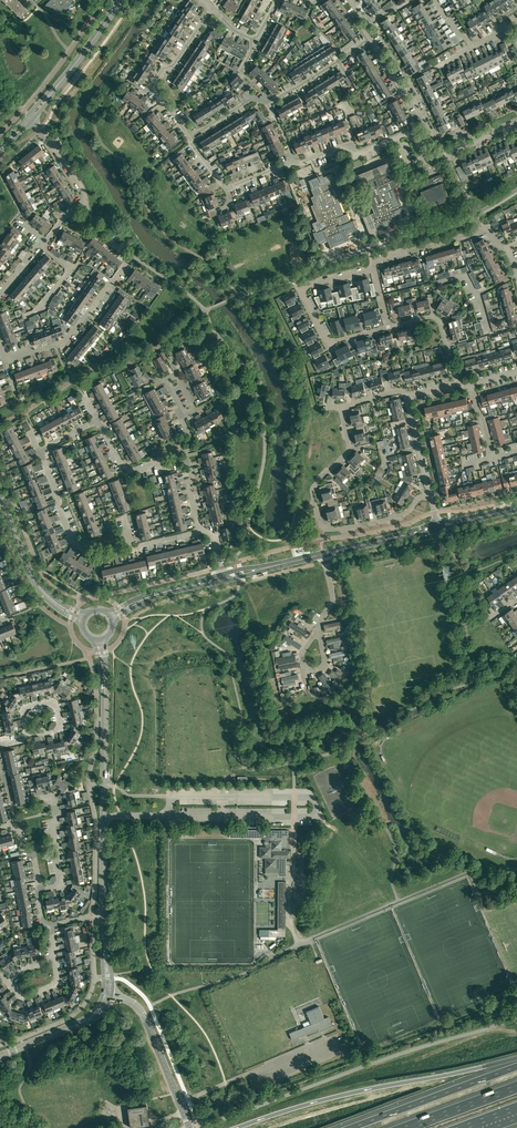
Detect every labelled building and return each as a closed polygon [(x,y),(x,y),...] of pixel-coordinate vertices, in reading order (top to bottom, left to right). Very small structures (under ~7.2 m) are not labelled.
[(6,4),(6,5),(7,5),(11,9),(11,11),(12,11),(17,15),(17,16),(18,16),(21,19),(28,11),(25,8),(25,7),(24,7),(24,6),(22,5),(20,3),(20,2),(19,2),(17,0),(1,0),(6,4)] [(48,2),(44,6),(45,6),(48,9),(57,11),(58,10),(58,11),(65,9),(66,8),(72,2),(72,1),(72,0),(50,0),(48,2)] [(184,6),(185,6),(193,11),(196,6),(190,2),(192,0),(188,0),(187,3),(184,1),(183,2),(182,4),(182,5),(184,6)] [(234,1),(232,0),(227,0),(223,6),(225,8),(225,9),(227,11),(234,1)] [(249,0),(247,0),(246,1),(249,3),(264,11),(268,5),(258,0),(251,0),(250,1),(249,0)] [(292,0),(290,0),(290,1),(287,0),(284,0),(279,10),(283,12),(282,14),(285,15),(286,12),(286,10),(292,0)] [(286,10),(292,13),(296,5),(292,3),(294,0),(292,0),(286,10)] [(324,11),(337,2),(336,1),(333,3),(331,0),(328,0),(320,6),(324,11)] [(378,2),(376,0),(370,0),(367,3),(368,4),(364,8),(366,10),(368,8),(369,9),(378,2)] [(394,5),(391,0),(383,7),(385,10),(394,5)] [(411,10),(414,15),(425,8),(433,3),(431,0),(427,3),(428,4),(424,6),(422,3),(416,6),(414,4),(409,7),(409,8),(410,10),(411,10)] [(453,3),(449,6),(450,8),(454,5),(456,9),(461,6),(462,8),(469,4),(467,2),(466,0),(459,0),(453,3)] [(488,2),(494,13),(497,17),(499,16),(496,12),(499,10),(493,0),(491,0),(488,2)] [(500,0),(493,0),(499,10),(502,14),(504,13),(501,9),(504,7),(500,0)] [(504,7),(506,11),(508,10),(506,6),(509,4),(506,0),(500,0),(504,7)] [(509,4),(511,8),(513,7),(511,3),(514,1),(514,0),(506,0),(509,4)] [(234,1),(227,11),(229,12),(230,11),(233,13),(239,4),(234,1)] [(327,17),(330,14),(338,9),(335,5),(337,3),(337,2),(324,11),(327,17)] [(368,8),(366,10),(367,12),(370,10),(373,15),(382,8),(378,3),(378,2),(369,9),(368,8)] [(483,5),(485,9),(492,20),(494,19),(492,15),(494,13),(488,2),(483,5)] [(247,7),(244,5),(243,7),(246,9),(261,17),(264,11),(249,3),(247,7)] [(296,5),(292,13),(297,16),(303,5),(302,4),(300,7),(296,5)] [(303,5),(297,16),(303,19),(307,11),(303,8),(304,6),(303,5)] [(189,16),(193,11),(185,6),(184,6),(182,9),(180,8),(178,10),(181,12),(181,11),(182,12),(189,16)] [(427,11),(425,8),(414,15),(417,19),(428,13),(432,10),(431,8),(427,11)] [(241,11),(240,13),(243,15),(258,23),(261,17),(246,9),(244,12),(241,11)] [(334,20),(344,12),(343,11),(341,13),(338,9),(330,14),(334,20)] [(481,12),(487,23),(490,27),(492,26),(489,22),(492,20),(485,9),(481,12)] [(176,15),(179,17),(187,22),(189,18),(192,20),(194,18),(191,16),(190,17),(189,16),(182,12),(181,11),(181,12),(178,10),(175,14),(176,15)] [(334,20),(338,24),(345,19),(342,15),(345,13),(344,12),(334,20)] [(485,25),(487,23),(481,12),(476,15),(483,26),(485,30),(487,29),(485,25)] [(420,24),(431,18),(435,15),(434,13),(430,16),(428,13),(417,19),(420,24)] [(173,20),(175,22),(183,27),(187,22),(179,17),(176,15),(173,20)] [(255,28),(258,23),(243,15),(241,18),(238,17),(237,19),(240,20),(246,23),(248,19),(252,21),(250,25),(249,25),(255,28)] [(476,15),(471,18),(478,29),(480,33),(482,32),(480,28),(483,26),(476,15)] [(384,28),(392,24),(388,18),(381,22),(384,28)] [(423,29),(424,28),(434,22),(438,20),(437,18),(433,21),(431,18),(420,24),(423,29)] [(475,31),(478,29),(471,18),(466,21),(470,26),(467,28),(472,37),(477,35),(475,31)] [(338,33),(348,25),(349,24),(349,25),(352,23),(350,21),(348,22),(345,19),(338,24),(341,29),(340,30),(337,32),(338,33)] [(180,32),(183,27),(175,22),(173,20),(169,26),(172,27),(180,33),(180,32)] [(426,34),(437,27),(441,25),(439,23),(435,25),(434,22),(424,28),(427,33),(426,33),(426,34)] [(272,26),(271,27),(282,33),(285,27),(277,23),(274,27),(272,26)] [(388,34),(398,28),(395,23),(392,24),(384,28),(388,34)] [(352,30),(348,25),(338,33),(339,34),(341,32),(343,35),(341,37),(342,38),(352,30)] [(180,32),(180,33),(172,27),(172,28),(168,33),(176,38),(177,37),(179,34),(181,36),(182,35),(183,34),(180,32)] [(279,38),(282,33),(271,27),(270,28),(273,29),(271,34),(279,38)] [(429,39),(430,38),(440,32),(444,30),(442,28),(438,30),(437,27),(426,34),(429,39)] [(398,28),(388,34),(391,40),(401,34),(398,28)] [(213,29),(212,31),(213,41),(215,38),(221,42),(225,36),(218,31),(217,32),(213,29)] [(198,39),(208,46),(209,46),(207,45),(211,39),(213,41),(212,31),(209,30),(206,34),(201,40),(199,38),(198,39)] [(355,35),(352,30),(342,38),(342,39),(345,37),(348,41),(355,35)] [(432,44),(442,37),(446,35),(445,33),(441,35),(440,32),(430,38),(432,42),(431,43),(432,44)] [(178,41),(179,40),(179,39),(177,37),(176,38),(168,33),(165,38),(173,43),(173,42),(175,39),(178,41)] [(284,41),(279,38),(271,34),(268,38),(266,37),(265,38),(276,44),(281,47),(284,41)] [(391,40),(395,46),(405,39),(402,35),(401,34),(402,34),(401,34),(391,40)] [(173,47),(174,46),(175,45),(176,44),(173,42),(173,43),(165,38),(162,36),(158,41),(169,48),(170,48),(171,46),(173,47)] [(219,47),(224,50),(232,37),(231,36),(229,39),(225,36),(221,42),(220,44),(219,47)] [(230,53),(236,42),(232,40),(233,37),(232,37),(224,50),(230,53)] [(442,37),(432,44),(435,48),(445,42),(449,39),(448,37),(444,40),(442,37)] [(273,49),(276,44),(265,38),(264,39),(267,41),(265,44),(263,42),(262,43),(273,49)] [(205,51),(208,46),(198,39),(197,40),(200,42),(197,46),(205,51)] [(408,45),(405,39),(395,46),(396,48),(395,48),(397,52),(398,51),(406,47),(408,45)] [(158,41),(158,42),(155,46),(165,54),(166,53),(167,51),(170,53),(171,52),(172,49),(170,48),(169,48),(158,41)] [(230,53),(235,56),(243,42),(242,42),(240,44),(236,42),(230,53)] [(243,42),(235,56),(241,60),(243,57),(247,48),(242,46),(244,43),(243,42)] [(445,42),(435,48),(438,53),(452,44),(451,42),(447,45),(445,42)] [(502,49),(499,51),(505,62),(510,60),(506,51),(509,50),(505,42),(500,45),(502,49)] [(276,51),(273,49),(262,43),(261,45),(264,46),(262,49),(260,48),(258,50),(261,52),(262,51),(269,55),(268,56),(272,58),(276,51)] [(325,46),(324,47),(331,57),(336,54),(330,44),(326,47),(325,46)] [(152,52),(150,55),(156,59),(158,56),(162,59),(165,55),(167,57),(169,55),(166,53),(165,54),(155,46),(151,52),(152,52)] [(208,53),(205,51),(197,46),(195,50),(192,48),(191,49),(204,58),(208,53)] [(326,60),(331,57),(324,47),(319,50),(326,62),(326,60)] [(409,53),(406,47),(398,51),(400,53),(399,54),(401,58),(402,57),(409,53)] [(500,65),(505,62),(499,51),(497,47),(495,48),(497,52),(494,53),(500,65)] [(204,58),(191,49),(190,50),(193,52),(190,56),(198,62),(201,57),(204,58)] [(495,67),(500,65),(494,53),(492,49),(490,50),(492,54),(489,56),(495,67)] [(321,65),(326,62),(319,50),(313,53),(320,64),(321,65)] [(359,62),(361,61),(367,56),(364,51),(356,56),(358,60),(356,62),(357,64),(360,62),(359,62)] [(484,58),(490,70),(495,67),(489,56),(487,52),(485,53),(487,57),(484,58)] [(320,64),(313,53),(308,57),(310,59),(315,67),(320,64)] [(361,61),(364,66),(372,61),(369,57),(372,56),(371,54),(371,53),(368,55),(368,56),(367,56),(361,61)] [(402,57),(405,63),(413,58),(409,53),(402,57)] [(485,72),(490,70),(484,58),(482,54),(480,55),(482,59),(479,61),(485,72)] [(154,62),(156,59),(150,55),(149,57),(146,55),(142,61),(144,63),(152,68),(153,68),(156,63),(154,62)] [(198,62),(190,56),(187,61),(185,59),(184,60),(197,69),(201,64),(198,62)] [(416,57),(413,58),(405,63),(407,65),(402,67),(404,71),(414,65),(414,66),(416,64),(419,62),(416,57)] [(480,75),(485,72),(479,61),(477,57),(475,58),(477,62),(474,63),(480,75)] [(309,71),(315,67),(310,59),(305,62),(304,59),(303,60),(309,71)] [(475,77),(480,75),(474,63),(472,59),(470,60),(472,64),(469,66),(475,77)] [(194,74),(197,69),(184,60),(183,61),(186,63),(183,67),(194,74)] [(299,66),(305,75),(307,74),(306,73),(309,71),(303,60),(301,61),(303,63),(299,66)] [(469,80),(470,80),(464,68),(460,60),(458,61),(460,65),(457,67),(462,78),(467,76),(469,80)] [(366,73),(367,72),(378,65),(377,64),(374,66),(372,61),(364,66),(366,70),(364,71),(366,73)] [(464,68),(470,80),(475,77),(469,66),(467,62),(465,63),(467,67),(464,68)] [(144,63),(141,68),(149,74),(151,70),(154,72),(155,69),(153,68),(152,68),(144,63)] [(305,75),(299,66),(297,63),(292,66),(299,77),(304,74),(305,75)] [(457,81),(462,78),(457,67),(454,63),(452,64),(455,68),(452,69),(457,81)] [(379,66),(378,65),(367,72),(370,77),(378,72),(376,68),(379,66)] [(414,65),(404,71),(405,72),(407,71),(410,76),(417,71),(414,66),(414,65)] [(452,84),(457,81),(452,69),(449,65),(447,66),(450,70),(446,72),(452,84)] [(254,77),(261,70),(256,66),(249,72),(250,73),(248,75),(249,77),(252,75),(254,77)] [(261,70),(254,77),(255,76),(260,80),(266,74),(263,70),(265,68),(263,66),(261,69),(262,69),(261,70)] [(299,77),(292,66),(291,67),(293,70),(294,69),(294,71),(289,74),(294,82),(298,79),(300,82),(302,81),(300,78),(299,77)] [(178,69),(177,70),(190,79),(194,74),(183,67),(180,71),(178,69)] [(144,80),(147,81),(149,79),(146,77),(149,74),(141,68),(137,73),(137,74),(144,78),(145,79),(144,80)] [(187,84),(190,79),(177,70),(176,71),(179,73),(177,76),(174,74),(174,75),(187,84)] [(144,78),(137,74),(137,73),(136,73),(134,71),(131,76),(131,75),(128,79),(138,86),(140,83),(141,83),(140,83),(144,78)] [(348,86),(351,84),(347,77),(344,78),(340,71),(335,74),(333,72),(339,83),(341,86),(346,83),(348,86)] [(333,76),(329,78),(334,86),(339,83),(333,72),(331,73),(333,76)] [(378,72),(370,77),(374,83),(384,76),(384,75),(381,77),(378,72)] [(417,78),(420,84),(428,80),(432,78),(430,75),(428,76),(426,72),(421,74),(421,76),(417,78)] [(237,74),(233,79),(241,87),(243,85),(242,84),(245,82),(237,74)] [(260,80),(264,85),(271,78),(272,77),(270,75),(269,76),(266,74),(260,80)] [(187,84),(174,75),(173,76),(175,78),(172,83),(179,87),(178,89),(182,92),(187,84)] [(375,89),(385,83),(382,79),(385,77),(384,76),(374,83),(372,84),(375,89)] [(269,89),(277,80),(276,79),(274,81),(271,78),(264,85),(269,89)] [(323,78),(322,79),(329,89),(334,86),(329,78),(325,80),(323,78)] [(241,87),(233,79),(228,83),(236,90),(238,88),(239,89),(241,87)] [(318,85),(323,93),(329,89),(322,79),(321,79),(323,82),(318,85)] [(277,80),(269,89),(268,90),(270,93),(268,95),(270,97),(272,94),(272,95),(279,88),(275,84),(276,83),(278,81),(277,80)] [(428,80),(420,84),(423,90),(431,86),(428,80)] [(385,83),(375,89),(378,94),(391,86),(390,85),(387,87),(385,83)] [(313,88),(318,96),(320,99),(325,95),(323,93),(318,85),(313,88)] [(431,86),(423,90),(426,96),(434,92),(432,89),(435,88),(434,85),(431,86)] [(391,86),(378,94),(381,100),(380,100),(381,101),(378,102),(380,105),(387,101),(386,97),(391,94),(389,89),(391,88),(391,86)] [(307,92),(308,93),(313,99),(318,96),(313,88),(309,91),(307,88),(305,89),(307,92)] [(127,103),(135,90),(133,89),(130,92),(127,91),(124,95),(122,94),(120,98),(127,103)] [(137,92),(135,90),(127,103),(131,106),(137,97),(135,96),(137,92)] [(512,90),(506,93),(510,101),(512,100),(515,105),(516,103),(516,101),(512,90)] [(236,101),(235,99),(230,91),(225,94),(224,92),(223,92),(229,103),(230,105),(231,104),(230,104),(236,101)] [(506,93),(504,94),(503,91),(499,94),(504,104),(510,101),(506,93)] [(217,95),(219,97),(224,106),(229,103),(223,92),(222,93),(221,92),(217,95)] [(437,98),(434,92),(426,96),(429,102),(437,98)] [(313,101),(313,99),(308,93),(303,96),(307,103),(306,104),(308,108),(316,103),(314,100),(313,101)] [(494,99),(498,107),(504,104),(499,94),(493,96),(494,99)] [(131,106),(136,109),(145,97),(143,95),(140,99),(137,97),(131,106)] [(293,96),(291,97),(297,108),(303,105),(298,97),(294,99),(293,96)] [(149,107),(147,105),(147,104),(145,102),(147,98),(145,97),(136,109),(142,113),(143,111),(144,113),(146,112),(149,107)] [(225,107),(224,106),(219,97),(218,97),(217,97),(216,97),(215,97),(215,98),(214,98),(214,99),(214,100),(213,100),(221,113),(222,113),(221,110),(225,107)] [(292,111),(297,108),(291,97),(290,98),(292,101),(287,103),(292,111)] [(440,104),(437,98),(429,102),(432,108),(440,104)] [(488,102),(492,110),(498,107),(494,99),(488,102)] [(207,104),(209,106),(215,117),(217,116),(215,113),(219,111),(220,114),(221,113),(213,100),(212,101),(212,100),(211,100),(210,100),(210,101),(209,101),(208,102),(208,103),(207,104)] [(387,101),(380,105),(382,108),(384,106),(384,107),(389,104),(392,110),(403,104),(402,103),(400,104),(397,100),(389,104),(387,101)] [(481,103),(485,110),(486,113),(492,110),(488,102),(485,103),(484,101),(481,103)] [(282,106),(282,108),(286,114),(292,111),(287,103),(283,105),(281,103),(279,104),(281,107),(282,106)] [(475,106),(479,113),(485,110),(481,103),(475,106)] [(392,117),(395,115),(403,111),(401,107),(404,105),(403,104),(392,110),(389,112),(392,117)] [(440,104),(432,108),(435,114),(443,110),(440,104)] [(215,117),(209,106),(204,109),(209,117),(213,115),(214,118),(215,117)] [(475,106),(469,108),(473,116),(479,113),(475,106)] [(286,114),(282,108),(277,111),(281,119),(285,116),(287,119),(289,118),(288,115),(287,115),(286,114)] [(370,119),(375,117),(371,108),(367,110),(370,119)] [(473,116),(469,108),(463,111),(467,119),(473,116)] [(204,109),(199,112),(205,123),(206,122),(205,120),(209,117),(204,109)] [(250,111),(243,116),(246,122),(252,118),(254,121),(256,112),(254,109),(250,112),(250,111)] [(155,115),(153,112),(151,110),(143,116),(148,123),(160,114),(159,112),(155,115)] [(266,122),(262,114),(261,115),(258,110),(256,112),(254,121),(256,119),(260,125),(266,122)] [(446,116),(443,110),(435,114),(438,120),(446,116)] [(205,123),(199,112),(199,113),(198,111),(192,115),(198,124),(202,121),(204,124),(205,123)] [(395,115),(397,121),(408,115),(408,114),(405,115),(403,111),(395,115)] [(160,114),(148,123),(146,125),(149,130),(160,122),(158,119),(162,116),(160,114)] [(409,116),(408,115),(397,121),(398,121),(396,122),(396,121),(393,122),(394,125),(397,123),(399,127),(408,123),(406,120),(405,118),(409,116)] [(232,122),(238,132),(243,129),(242,127),(236,116),(235,117),(236,120),(232,122)] [(237,116),(236,116),(242,127),(247,124),(246,122),(243,116),(238,118),(237,116)] [(436,129),(446,124),(449,122),(446,116),(438,120),(439,122),(434,125),(436,129)] [(455,119),(459,127),(460,127),(465,124),(461,116),(455,119)] [(160,122),(149,130),(153,135),(156,133),(168,123),(166,121),(162,124),(160,122)] [(346,121),(343,122),(342,122),(337,124),(341,134),(344,132),(344,134),(347,132),(346,129),(349,128),(346,121)] [(225,123),(231,134),(232,135),(238,132),(232,122),(228,125),(226,122),(225,123)] [(156,133),(159,137),(168,131),(166,128),(169,125),(168,123),(156,133)] [(226,137),(231,134),(225,123),(224,123),(225,126),(221,129),(226,137)] [(264,133),(273,128),(272,126),(273,125),(272,123),(261,128),(264,133)] [(341,134),(337,124),(331,126),(336,137),(338,136),(338,135),(341,134)] [(379,124),(373,126),(377,137),(380,136),(379,135),(383,133),(382,133),(380,127),(383,126),(382,124),(379,125),(379,124)] [(449,129),(446,124),(436,129),(436,130),(439,128),(442,133),(449,129)] [(336,137),(331,126),(326,128),(330,138),(333,137),(333,138),(336,137)] [(375,138),(377,137),(373,126),(367,128),(371,138),(374,137),(375,138)] [(264,133),(267,139),(277,134),(276,131),(275,132),(273,128),(264,133)] [(330,138),(326,128),(320,131),(325,142),(327,141),(327,139),(330,138)] [(367,128),(362,130),(366,141),(369,140),(368,139),(371,138),(367,128)] [(217,146),(222,143),(214,129),(213,130),(215,133),(210,135),(217,146)] [(215,129),(214,129),(222,143),(228,139),(226,137),(221,129),(217,131),(215,129)] [(366,141),(362,130),(356,133),(357,135),(353,136),(355,141),(359,139),(360,143),(363,141),(364,142),(366,141)] [(159,137),(163,142),(175,133),(173,131),(169,134),(168,131),(159,137)] [(325,142),(320,131),(315,133),(319,143),(322,141),(322,143),(325,142)] [(177,135),(175,133),(163,142),(167,147),(168,146),(170,149),(176,144),(174,141),(175,141),(173,138),(177,135)] [(315,144),(319,143),(315,133),(309,135),(313,146),(316,145),(315,144)] [(267,139),(269,144),(279,140),(277,137),(279,136),(277,134),(267,139)] [(217,146),(210,135),(206,138),(205,135),(203,136),(212,149),(217,146)] [(313,146),(309,135),(304,137),(308,147),(310,146),(311,147),(313,146)] [(206,153),(212,149),(203,136),(202,137),(204,140),(199,142),(206,153)] [(299,142),(303,152),(306,151),(305,150),(308,149),(308,147),(304,137),(303,137),(304,139),(299,142)] [(269,144),(272,149),(283,144),(281,142),(280,142),(279,140),(269,144)] [(506,146),(503,147),(508,159),(513,157),(515,161),(510,149),(506,141),(504,142),(506,146)] [(293,144),(290,145),(290,146),(294,155),(300,152),(301,154),(303,152),(299,142),(293,144)] [(503,161),(508,159),(503,147),(501,143),(499,144),(501,148),(498,150),(503,161)] [(284,147),(283,144),(272,149),(275,155),(284,151),(283,147),(284,147)] [(33,149),(42,160),(44,159),(41,155),(44,153),(38,145),(33,149)] [(497,164),(503,161),(498,150),(496,145),(494,146),(496,151),(492,152),(497,164)] [(481,150),(488,166),(493,163),(486,147),(484,148),(486,153),(483,154),(481,150)] [(33,149),(29,153),(34,160),(38,158),(41,161),(42,160),(33,149)] [(488,166),(481,150),(479,151),(481,155),(478,156),(476,152),(483,168),(488,166)] [(185,151),(178,156),(176,153),(172,157),(171,158),(177,165),(185,158),(183,156),(187,153),(185,151)] [(256,152),(251,154),(250,151),(248,152),(248,153),(249,155),(250,154),(257,170),(263,168),(259,157),(256,152)] [(471,154),(478,170),(483,168),(476,152),(474,153),(476,157),(473,159),(471,154)] [(29,153),(24,157),(32,168),(34,167),(31,163),(34,160),(29,153)] [(257,170),(250,154),(249,155),(248,153),(243,155),(244,157),(250,173),(257,170)] [(477,170),(478,170),(471,154),(469,155),(471,160),(468,161),(466,157),(465,157),(473,173),(472,171),(477,169),(477,170)] [(238,156),(235,157),(237,160),(238,160),(244,175),(250,173),(244,157),(239,159),(238,157),(238,156)] [(32,168),(24,157),(18,161),(24,168),(28,166),(31,169),(32,168)] [(467,175),(473,173),(465,157),(464,158),(466,162),(462,163),(467,175)] [(177,165),(180,170),(192,160),(191,158),(187,161),(185,158),(177,165)] [(180,170),(184,174),(192,168),(190,165),(194,162),(192,160),(180,170)] [(244,175),(238,160),(237,160),(232,162),(238,178),(244,175)] [(238,178),(232,162),(225,165),(228,171),(228,170),(232,169),(234,173),(230,174),(229,174),(232,181),(238,178)] [(397,196),(399,195),(396,188),(399,187),(396,179),(391,181),(391,180),(391,179),(389,173),(387,174),(386,173),(390,171),(387,163),(377,167),(378,169),(372,171),(371,169),(354,176),(355,178),(353,178),(355,185),(360,183),(361,185),(362,185),(366,183),(369,190),(366,191),(369,198),(366,200),(369,207),(371,206),(397,196)] [(46,178),(57,171),(54,165),(46,171),(48,174),(44,177),(46,178)] [(184,174),(187,179),(200,170),(198,167),(194,170),(192,168),(184,174)] [(8,181),(16,176),(12,169),(5,173),(6,175),(5,176),(8,181)] [(187,179),(191,184),(199,177),(197,175),(201,172),(200,170),(187,179)] [(57,171),(46,178),(47,180),(51,178),(53,181),(61,176),(57,171)] [(309,181),(312,188),(311,189),(314,196),(311,197),(314,205),(311,206),(314,213),(316,213),(339,203),(343,201),(340,194),(343,193),(340,185),(336,187),(335,186),(336,186),(333,180),(334,180),(335,180),(334,179),(332,174),(319,179),(318,177),(309,181)] [(450,200),(448,196),(445,187),(446,186),(442,174),(423,181),(427,190),(421,192),(426,205),(437,200),(439,204),(450,200)] [(8,181),(11,187),(26,179),(25,176),(18,180),(16,176),(8,181)] [(61,176),(53,181),(55,185),(51,187),(52,189),(65,181),(61,176)] [(193,190),(195,189),(207,179),(205,177),(201,180),(199,177),(191,184),(189,186),(193,190)] [(278,177),(275,178),(281,193),(286,190),(287,192),(291,190),(287,182),(284,183),(283,181),(279,182),(278,177)] [(275,195),(281,193),(275,178),(273,179),(274,184),(271,185),(275,195)] [(26,179),(11,187),(12,189),(14,192),(22,188),(20,184),(24,182),(27,180),(26,179)] [(207,179),(195,189),(199,194),(200,192),(202,195),(209,190),(207,187),(205,184),(209,181),(207,179)] [(68,186),(65,181),(52,189),(49,191),(51,194),(58,189),(60,192),(68,186)] [(276,197),(275,195),(271,185),(268,186),(267,182),(264,183),(271,199),(272,200),(275,198),(276,197)] [(271,200),(271,199),(264,183),(261,184),(263,189),(260,190),(265,202),(271,200)] [(71,192),(68,186),(60,192),(62,195),(58,198),(60,199),(71,192)] [(260,204),(265,202),(260,190),(257,191),(257,189),(255,186),(253,187),(260,204)] [(254,207),(260,204),(253,187),(250,188),(251,189),(252,193),(249,194),(253,204),(254,207)] [(14,192),(17,198),(25,193),(23,189),(22,188),(14,192)] [(202,195),(200,196),(204,205),(217,199),(216,197),(215,197),(213,194),(212,195),(209,190),(202,195)] [(25,193),(17,198),(20,203),(31,197),(28,191),(25,193)] [(71,192),(60,199),(61,201),(65,199),(67,202),(75,197),(71,192)] [(377,230),(383,228),(384,231),(394,226),(392,220),(394,219),(395,220),(405,216),(402,207),(397,209),(396,207),(401,205),(397,196),(371,206),(374,213),(373,214),(374,215),(371,216),(370,215),(363,218),(370,236),(371,236),(370,236),(377,233),(378,233),(377,230)] [(31,197),(20,203),(23,209),(34,203),(31,197)] [(207,215),(215,212),(216,212),(214,208),(214,207),(218,206),(217,203),(218,202),(217,199),(204,205),(206,211),(207,212),(206,212),(207,215)] [(250,213),(249,210),(249,209),(252,208),(248,199),(245,200),(242,202),(241,200),(239,201),(245,215),(245,216),(250,213)] [(239,217),(245,215),(239,201),(236,202),(237,204),(234,205),(235,209),(232,210),(236,220),(239,218),(239,217)] [(34,203),(23,209),(26,215),(37,208),(34,203)] [(316,213),(319,220),(312,223),(314,229),(312,230),(318,244),(328,240),(330,247),(348,239),(346,233),(356,229),(352,221),(350,222),(347,214),(342,216),(341,213),(343,213),(339,203),(316,213)] [(229,211),(226,212),(227,213),(224,215),(228,224),(233,222),(233,221),(236,220),(232,210),(229,211)] [(35,213),(33,215),(31,214),(27,219),(30,221),(35,225),(41,217),(35,213)] [(35,225),(41,229),(46,221),(48,219),(43,215),(41,217),(35,225)] [(220,227),(228,224),(224,215),(221,216),(220,215),(217,216),(220,222),(218,222),(217,224),(219,227),(220,227)] [(509,224),(511,231),(512,233),(516,232),(516,228),(514,220),(508,222),(509,224)] [(46,221),(41,229),(46,233),(51,225),(46,221)] [(508,222),(504,223),(502,224),(505,233),(511,231),(509,224),(508,222)] [(18,236),(20,233),(13,227),(11,230),(10,230),(6,235),(17,243),(19,241),(16,238),(18,236)] [(64,244),(69,234),(64,231),(59,240),(63,242),(62,243),(64,244)] [(70,246),(74,237),(69,234),(64,244),(66,245),(66,244),(70,246)] [(17,243),(6,235),(3,240),(13,248),(17,243)] [(74,250),(80,239),(74,237),(70,246),(68,249),(72,250),(71,252),(73,253),(74,250)] [(471,242),(473,245),(475,250),(478,248),(488,244),(486,241),(485,242),(483,239),(479,241),(477,238),(476,239),(475,239),(475,237),(472,239),(473,240),(471,242)] [(89,253),(98,242),(93,238),(86,246),(89,249),(87,252),(89,253)] [(80,239),(74,250),(76,251),(77,249),(81,251),(85,242),(80,239)] [(3,240),(0,244),(0,246),(2,248),(10,253),(13,248),(3,240)] [(98,242),(89,253),(90,254),(93,251),(96,254),(102,246),(98,242)] [(478,248),(481,254),(489,250),(487,247),(489,246),(488,244),(478,248)] [(102,246),(96,254),(99,256),(96,259),(98,261),(107,250),(102,246)] [(452,249),(449,250),(452,261),(455,260),(454,257),(457,256),(454,246),(452,247),(452,249)] [(464,258),(465,258),(466,257),(467,257),(466,254),(465,250),(462,251),(460,246),(457,247),(456,246),(454,246),(457,256),(463,255),(464,258)] [(6,258),(10,253),(2,248),(0,250),(0,254),(6,258)] [(452,261),(449,250),(445,251),(445,249),(443,250),(446,263),(447,263),(452,261)] [(105,261),(111,253),(107,250),(98,261),(96,262),(98,264),(101,260),(104,263),(105,261)] [(441,264),(446,263),(443,250),(440,250),(441,252),(437,253),(441,264)] [(490,253),(489,250),(481,254),(484,259),(493,254),(492,252),(491,253),(490,253)] [(437,265),(441,264),(437,253),(434,254),(433,252),(431,253),(434,263),(437,262),(437,265)] [(111,253),(105,261),(108,264),(105,267),(107,268),(116,257),(111,253)] [(428,267),(425,268),(427,274),(430,273),(429,269),(435,268),(434,263),(431,253),(429,254),(429,256),(426,257),(428,265),(428,267)] [(46,254),(42,259),(49,266),(52,263),(55,265),(56,264),(53,261),(46,254)] [(482,260),(484,266),(494,260),(493,257),(494,256),(493,254),(484,259),(482,260)] [(116,257),(107,268),(109,270),(111,266),(114,269),(121,261),(116,257)] [(410,273),(416,272),(413,258),(410,259),(411,261),(407,262),(410,273)] [(424,275),(427,274),(425,268),(422,268),(421,267),(419,259),(416,260),(415,258),(413,258),(416,272),(419,271),(419,273),(423,272),(424,275)] [(47,269),(49,266),(42,259),(38,263),(48,273),(50,271),(47,269)] [(494,260),(484,266),(487,271),(489,270),(499,265),(498,263),(496,264),(494,260)] [(399,264),(396,264),(399,276),(405,275),(401,261),(399,262),(399,264)] [(405,275),(410,273),(407,262),(404,262),(404,261),(401,261),(405,275)] [(38,263),(34,268),(41,275),(44,272),(47,274),(48,273),(38,263)] [(387,277),(392,276),(390,264),(387,265),(387,267),(384,267),(385,270),(381,271),(385,285),(388,284),(387,277)] [(393,278),(399,276),(396,264),(392,265),(392,264),(390,264),(392,276),(393,278)] [(489,270),(490,272),(488,273),(490,276),(500,271),(498,268),(500,267),(499,265),(489,270)] [(39,278),(41,275),(34,268),(30,272),(41,282),(42,280),(39,278)] [(91,275),(92,276),(90,279),(98,285),(102,280),(101,279),(104,276),(94,269),(91,273),(91,275)] [(134,281),(140,273),(134,269),(129,278),(126,281),(128,282),(131,279),(134,281)] [(494,278),(495,280),(496,283),(506,278),(503,273),(501,274),(500,271),(490,276),(492,279),(494,278)] [(30,272),(26,277),(34,284),(36,281),(39,283),(41,282),(30,272)] [(140,273),(134,281),(137,283),(135,287),(136,288),(144,276),(140,273)] [(144,276),(136,288),(138,289),(140,286),(143,288),(149,280),(144,276)] [(31,287),(34,284),(26,277),(22,282),(33,291),(34,289),(31,287)] [(95,290),(98,285),(90,279),(89,278),(87,281),(85,281),(84,282),(85,283),(95,290)] [(362,280),(365,292),(364,291),(370,290),(371,296),(376,295),(373,283),(369,284),(368,279),(362,280)] [(149,280),(143,288),(147,290),(144,294),(146,295),(154,283),(149,280)] [(353,288),(356,300),(360,299),(359,294),(365,292),(362,280),(355,282),(357,287),(353,288)] [(33,291),(22,282),(18,286),(26,293),(28,290),(31,292),(33,291)] [(91,295),(95,290),(85,283),(84,285),(85,286),(83,289),(91,295)] [(154,283),(146,295),(148,296),(150,293),(153,295),(159,287),(154,283)] [(356,300),(353,288),(350,289),(349,283),(343,285),(346,297),(351,296),(352,301),(356,300)] [(499,287),(502,295),(512,293),(511,290),(509,291),(508,287),(506,283),(499,287)] [(346,297),(343,285),(336,286),(338,291),(334,292),(337,305),(341,304),(340,298),(346,297)] [(18,286),(14,291),(25,300),(26,298),(23,296),(26,293),(18,286)] [(324,289),(326,301),(329,301),(332,300),(333,302),(333,305),(337,305),(334,292),(331,293),(330,288),(324,289)] [(88,300),(91,295),(83,289),(81,292),(80,291),(78,293),(88,300)] [(324,289),(317,291),(319,296),(314,297),(320,309),(322,308),(321,301),(326,300),(326,301),(324,289)] [(23,301),(25,300),(14,291),(10,295),(11,296),(9,299),(19,308),(21,305),(20,304),(23,301)] [(131,299),(130,298),(131,296),(123,291),(121,294),(118,298),(117,297),(117,296),(115,294),(114,296),(125,305),(128,306),(132,301),(131,299)] [(283,297),(284,298),(286,301),(285,301),(287,304),(288,307),(295,304),(294,301),(297,299),(296,297),(294,294),(293,292),(283,297)] [(84,305),(88,300),(78,293),(77,295),(78,295),(76,299),(84,305)] [(499,296),(501,302),(512,299),(511,296),(512,295),(512,293),(502,295),(502,296),(499,296)] [(423,301),(425,310),(431,308),(429,301),(432,300),(431,294),(427,295),(428,297),(425,298),(426,300),(423,301)] [(125,305),(114,296),(112,299),(114,300),(115,299),(116,300),(114,304),(122,309),(125,305)] [(441,313),(446,305),(449,301),(446,299),(441,296),(437,302),(440,304),(436,310),(441,313)] [(416,297),(412,298),(414,305),(417,304),(419,311),(425,310),(423,301),(419,301),(419,300),(416,300),(416,297)] [(404,305),(406,315),(412,313),(411,306),(414,305),(412,298),(409,299),(407,300),(406,301),(407,303),(404,304),(404,305)] [(81,309),(84,305),(76,299),(74,302),(73,301),(72,303),(81,309)] [(501,308),(515,304),(514,302),(513,302),(512,299),(501,302),(501,305),(500,305),(501,308)] [(401,316),(406,315),(404,305),(401,306),(400,301),(394,303),(395,310),(399,309),(401,316)] [(69,308),(78,314),(81,309),(72,303),(70,304),(71,305),(72,305),(69,308)] [(122,309),(114,304),(111,308),(110,307),(110,306),(108,304),(107,306),(118,314),(122,309)] [(299,304),(289,309),(290,311),(292,314),(293,317),(291,318),(292,321),(301,317),(299,314),(303,312),(302,310),(301,307),(299,304)] [(446,305),(441,313),(447,316),(451,310),(453,312),(457,306),(454,304),(453,307),(450,305),(449,307),(446,305)] [(501,308),(503,314),(515,310),(514,307),(516,307),(515,304),(501,308)] [(115,319),(118,314),(107,306),(105,308),(107,310),(108,309),(109,310),(107,314),(115,319)] [(74,319),(78,314),(69,308),(67,312),(66,311),(65,312),(74,319)] [(375,310),(369,311),(372,323),(374,323),(379,322),(378,317),(377,317),(377,315),(380,315),(379,308),(375,309),(375,310)] [(516,316),(516,314),(515,310),(503,314),(504,317),(507,316),(508,319),(516,316)] [(9,316),(9,314),(7,315),(6,311),(0,313),(0,320),(9,316)] [(370,324),(372,323),(369,311),(363,313),(364,319),(365,321),(366,325),(370,324)] [(71,324),(74,319),(65,312),(63,314),(65,315),(62,318),(71,324)] [(115,319),(107,314),(104,317),(103,317),(103,316),(101,314),(100,316),(113,325),(114,324),(115,324),(116,324),(116,323),(116,322),(117,321),(115,319)] [(448,322),(450,328),(461,325),(462,324),(461,319),(462,318),(461,314),(454,316),(455,320),(448,322)] [(350,316),(353,328),(359,327),(358,320),(356,315),(350,316)] [(0,326),(10,322),(9,319),(10,318),(9,316),(0,320),(0,325),(0,326)] [(100,324),(108,329),(110,331),(113,325),(100,316),(98,318),(101,320),(101,319),(102,319),(100,324)] [(353,328),(350,316),(344,318),(343,318),(345,323),(346,330),(353,328)] [(508,319),(510,325),(511,327),(516,326),(516,323),(516,316),(508,319)] [(296,322),(297,324),(299,327),(300,330),(301,333),(308,329),(307,326),(310,325),(309,323),(307,320),(306,317),(296,322)] [(331,322),(333,333),(342,331),(339,320),(331,322)] [(10,322),(0,326),(3,332),(13,327),(13,326),(11,326),(10,322)] [(58,325),(54,327),(57,336),(63,334),(60,325),(59,323),(57,324),(58,325)] [(90,330),(98,336),(102,331),(94,325),(91,323),(89,325),(91,326),(92,325),(93,326),(90,330)] [(461,325),(450,328),(451,332),(450,332),(450,335),(452,334),(461,332),(461,331),(460,328),(462,328),(461,325)] [(3,332),(5,337),(14,334),(13,330),(14,329),(13,327),(3,332)] [(43,331),(46,340),(52,338),(48,327),(46,328),(46,329),(43,331)] [(52,338),(57,336),(54,327),(50,328),(50,327),(48,327),(52,338)] [(41,342),(46,340),(43,331),(42,329),(38,330),(38,329),(36,329),(37,331),(41,342)] [(406,329),(404,330),(406,339),(407,341),(410,340),(410,342),(411,343),(417,341),(415,335),(412,336),(410,329),(406,329)] [(94,341),(98,336),(90,330),(87,333),(86,333),(87,332),(85,330),(83,332),(94,341)] [(302,335),(303,337),(305,340),(306,343),(308,346),(314,343),(312,340),(316,338),(315,336),(314,333),(312,330),(302,335)] [(406,339),(404,330),(398,332),(400,339),(397,340),(398,346),(402,346),(401,343),(404,342),(403,340),(406,339)] [(35,345),(41,342),(37,331),(35,332),(35,334),(31,335),(35,345)] [(462,331),(461,331),(461,332),(452,334),(453,340),(460,338),(461,341),(468,339),(467,334),(466,333),(463,334),(462,331)] [(90,346),(94,341),(83,332),(82,334),(84,336),(85,335),(82,339),(90,346)] [(392,333),(386,335),(388,344),(391,343),(392,345),(392,348),(395,347),(396,350),(399,349),(398,346),(397,340),(393,340),(392,333)] [(15,337),(14,334),(5,337),(8,347),(21,342),(19,337),(16,336),(15,337)] [(389,349),(388,344),(386,335),(380,336),(381,343),(378,344),(380,351),(383,350),(389,349)] [(366,340),(364,340),(367,352),(373,350),(372,345),(371,345),(371,343),(370,338),(366,340)] [(86,350),(90,346),(82,339),(79,343),(78,342),(79,341),(77,339),(75,341),(86,350)] [(360,354),(367,352),(364,340),(361,341),(357,342),(358,346),(359,348),(360,354)] [(86,350),(75,341),(74,343),(76,345),(77,344),(78,345),(75,348),(83,354),(86,350)] [(309,348),(310,349),(312,353),(311,353),(313,356),(314,359),(320,356),(319,353),(323,351),(322,349),(320,346),(319,343),(309,348)] [(344,347),(342,348),(347,358),(353,355),(351,351),(350,349),(348,345),(344,347)] [(510,345),(506,346),(504,346),(508,358),(513,357),(512,352),(513,352),(512,347),(511,347),(510,345)] [(177,359),(187,354),(184,348),(183,349),(182,346),(179,347),(181,350),(175,353),(177,356),(176,357),(177,359)] [(508,358),(504,346),(498,348),(502,360),(508,358)] [(82,355),(83,354),(75,348),(73,350),(69,347),(67,349),(81,361),(84,356),(82,355)] [(339,357),(336,358),(339,364),(342,363),(341,361),(347,358),(342,348),(340,349),(336,351),(338,355),(339,357)] [(495,350),(493,350),(496,362),(502,360),(498,348),(499,351),(495,352),(495,350)] [(64,360),(69,364),(71,361),(76,366),(81,361),(67,349),(65,352),(69,356),(67,358),(66,357),(64,360)] [(490,351),(491,353),(487,354),(490,363),(496,362),(493,350),(490,351)] [(167,369),(162,360),(166,358),(162,351),(158,353),(160,356),(153,359),(161,373),(162,372),(162,373),(165,371),(164,371),(167,369)] [(487,351),(481,353),(484,365),(490,363),(487,354),(487,351)] [(484,365),(481,353),(475,354),(478,367),(484,365)] [(187,354),(177,359),(178,362),(179,361),(181,364),(183,367),(191,363),(193,361),(191,358),(190,358),(187,354)] [(471,359),(470,359),(473,368),(478,367),(475,354),(470,356),(471,359)] [(323,366),(325,369),(330,367),(328,364),(329,363),(328,362),(327,359),(325,356),(315,361),(316,362),(318,366),(319,368),(323,366)] [(441,360),(442,362),(439,363),(441,373),(447,371),(446,365),(449,364),(447,356),(443,357),(441,360)] [(466,367),(467,370),(473,368),(470,359),(471,359),(470,356),(460,359),(463,368),(466,367)] [(44,358),(42,359),(47,372),(57,368),(53,358),(49,359),(50,361),(46,362),(44,358)] [(41,374),(47,372),(42,359),(40,359),(42,364),(38,365),(41,374)] [(41,374),(38,365),(34,366),(32,362),(30,363),(35,376),(36,379),(42,377),(41,374)] [(29,378),(35,376),(30,363),(28,364),(30,368),(26,369),(29,378)] [(192,365),(191,363),(183,367),(184,370),(186,373),(185,374),(186,376),(196,371),(193,365),(192,365)] [(424,377),(430,376),(427,364),(426,363),(421,364),(424,377)] [(429,363),(427,364),(430,376),(435,374),(433,365),(429,365),(429,363)] [(441,373),(439,363),(433,365),(435,374),(441,373)] [(421,364),(415,366),(418,378),(424,377),(421,364)] [(410,370),(412,380),(418,378),(415,366),(412,366),(413,369),(410,370)] [(17,383),(23,381),(19,367),(17,368),(18,372),(14,374),(17,383)] [(23,381),(29,378),(26,369),(22,371),(21,367),(19,367),(23,381)] [(133,375),(127,378),(129,382),(132,381),(135,387),(142,383),(138,376),(142,374),(138,367),(130,370),(133,375)] [(403,369),(394,372),(396,381),(402,380),(402,377),(405,376),(403,369)] [(403,369),(405,376),(406,381),(412,380),(410,370),(404,372),(403,369)] [(380,371),(381,377),(378,378),(377,374),(374,375),(378,388),(379,388),(379,389),(382,388),(382,387),(384,386),(383,381),(386,381),(383,370),(380,371)] [(383,370),(386,381),(389,380),(390,383),(396,381),(394,372),(388,373),(387,370),(383,370)] [(197,381),(202,378),(200,375),(199,376),(196,371),(186,376),(187,379),(188,378),(190,381),(196,378),(197,381)] [(374,375),(372,376),(365,378),(368,388),(371,387),(372,390),(378,388),(374,375)] [(205,387),(202,382),(203,381),(202,378),(197,381),(199,384),(193,387),(195,390),(194,391),(195,393),(205,387)] [(365,389),(368,388),(365,378),(362,379),(362,378),(356,380),(357,384),(360,394),(366,392),(365,389)] [(339,382),(339,388),(339,398),(345,398),(346,394),(349,393),(348,382),(346,383),(339,382)] [(357,384),(352,386),(351,382),(348,382),(349,393),(353,393),(354,395),(360,394),(357,384)] [(92,387),(95,393),(104,388),(101,383),(92,387)] [(324,385),(320,384),(318,384),(316,394),(319,395),(323,396),(325,396),(325,393),(328,394),(330,386),(327,385),(324,385)] [(333,398),(339,398),(339,388),(333,388),(334,384),(331,384),(330,386),(328,394),(329,394),(328,394),(333,395),(333,398)] [(208,393),(205,387),(195,393),(196,395),(197,395),(199,398),(201,401),(212,396),(209,392),(208,393)] [(107,394),(104,388),(95,393),(98,398),(107,394)] [(130,391),(127,393),(129,396),(137,392),(135,388),(129,390),(130,391)] [(145,393),(148,399),(161,391),(160,389),(156,391),(154,388),(145,393)] [(513,398),(510,388),(505,390),(508,403),(514,401),(513,398)] [(505,390),(499,392),(502,402),(503,405),(508,403),(505,390)] [(163,394),(161,391),(148,399),(151,404),(160,399),(158,396),(163,394)] [(502,402),(499,392),(493,393),(496,403),(502,402)] [(493,393),(488,395),(490,405),(496,403),(493,393)] [(110,399),(107,394),(98,398),(101,404),(110,399)] [(490,405),(488,395),(481,397),(484,407),(487,406),(489,411),(492,410),(490,405)] [(389,401),(391,408),(401,405),(400,399),(400,398),(394,400),(393,396),(385,398),(386,402),(389,401)] [(471,404),(468,405),(466,398),(460,400),(462,410),(463,414),(473,411),(471,404)] [(110,399),(101,404),(104,410),(113,405),(110,399)] [(151,404),(154,409),(167,402),(166,400),(161,402),(160,399),(151,404)] [(457,411),(462,410),(460,400),(454,401),(457,411)] [(454,401),(448,402),(451,412),(451,415),(457,414),(457,411),(454,401)] [(157,415),(157,414),(159,418),(167,413),(164,407),(168,404),(167,402),(154,409),(157,415)] [(445,414),(451,412),(448,402),(442,404),(445,414)] [(442,404),(437,405),(439,418),(445,417),(445,414),(442,404)] [(116,411),(113,405),(104,410),(107,415),(116,411)] [(401,405),(391,408),(392,415),(403,412),(401,405)] [(437,405),(431,406),(433,416),(434,419),(439,418),(437,405)] [(433,416),(431,406),(425,408),(427,418),(433,416)] [(79,407),(73,410),(78,418),(84,415),(79,407)] [(210,408),(207,409),(215,423),(224,418),(218,407),(214,409),(215,411),(212,412),(210,408)] [(348,413),(350,419),(361,417),(360,413),(363,413),(362,407),(354,408),(355,412),(348,413)] [(209,426),(215,423),(207,409),(205,411),(207,415),(204,416),(209,426)] [(78,418),(73,410),(68,413),(72,421),(78,418)] [(116,411),(107,415),(110,421),(119,416),(116,411)] [(394,421),(390,422),(391,426),(400,424),(399,420),(404,419),(403,412),(392,415),(394,421)] [(67,424),(72,421),(68,413),(62,416),(67,424)] [(209,426),(204,416),(201,418),(199,414),(197,415),(205,431),(205,430),(210,427),(209,426)] [(197,435),(205,431),(197,415),(194,416),(197,421),(194,422),(194,423),(191,425),(197,435)] [(62,416),(57,419),(61,427),(67,424),(62,416)] [(158,429),(168,424),(166,421),(170,419),(169,416),(156,423),(158,429)] [(362,423),(361,417),(350,419),(352,426),(362,423)] [(488,420),(490,427),(505,423),(504,420),(500,421),(499,417),(488,420)] [(112,422),(115,428),(124,423),(121,418),(112,422)] [(56,430),(61,427),(57,419),(51,422),(56,430)] [(51,422),(45,425),(50,433),(56,430),(51,422)] [(355,438),(365,436),(364,432),(368,431),(366,425),(367,425),(366,422),(363,423),(364,426),(358,427),(359,430),(353,432),(355,438)] [(124,423),(115,428),(118,434),(127,429),(124,423)] [(490,427),(492,433),(502,430),(502,427),(506,426),(505,423),(490,427)] [(158,429),(161,434),(175,427),(174,425),(169,427),(168,424),(158,429)] [(397,435),(407,433),(406,426),(400,427),(400,424),(391,426),(392,429),(395,428),(397,435)] [(464,431),(464,434),(480,431),(478,424),(468,426),(468,430),(464,431)] [(50,433),(45,425),(40,428),(44,436),(50,433)] [(3,431),(0,432),(3,438),(6,436),(14,432),(11,426),(3,431)] [(175,427),(161,434),(164,440),(166,439),(168,442),(174,438),(173,435),(172,432),(176,429),(175,427)] [(121,439),(130,435),(127,429),(118,434),(121,439)] [(502,430),(492,433),(494,440),(509,435),(508,432),(503,434),(502,430)] [(481,437),(480,431),(464,434),(465,437),(470,436),(470,440),(481,437)] [(9,442),(17,437),(14,432),(6,436),(9,442)] [(397,435),(398,442),(409,440),(407,433),(397,435)] [(431,443),(441,440),(440,434),(430,437),(431,443)] [(94,435),(85,439),(88,445),(97,441),(94,435)] [(133,440),(130,435),(121,439),(124,445),(133,440)] [(368,435),(365,436),(355,438),(355,439),(353,440),(354,443),(356,443),(356,444),(362,443),(363,446),(372,444),(371,441),(369,441),(368,435)] [(509,435),(494,440),(496,446),(506,443),(505,440),(510,438),(509,435)] [(12,448),(20,443),(17,437),(9,442),(12,448)] [(483,444),(481,437),(470,440),(471,443),(467,444),(467,447),(483,444)] [(136,446),(133,440),(124,445),(127,451),(136,446)] [(409,440),(398,442),(400,449),(410,447),(409,440)] [(443,446),(441,440),(431,443),(433,448),(443,446)] [(99,447),(97,441),(88,445),(91,451),(99,447)] [(23,449),(20,443),(12,448),(15,453),(23,449)] [(483,444),(467,447),(468,450),(473,449),(473,453),(484,450),(483,444)] [(136,446),(127,451),(130,456),(139,452),(136,446)] [(433,448),(434,454),(444,452),(443,446),(433,448)] [(53,450),(55,456),(64,453),(62,447),(53,450)] [(102,452),(99,447),(91,451),(93,457),(102,452)] [(26,454),(23,449),(15,453),(18,459),(26,454)] [(197,458),(198,461),(213,457),(212,451),(202,454),(202,457),(197,458)] [(352,456),(360,463),(364,459),(367,461),(369,459),(363,453),(361,455),(357,451),(352,456)] [(105,458),(102,452),(93,457),(96,462),(105,458)] [(139,452),(130,456),(133,462),(142,457),(139,452)] [(434,454),(435,460),(445,458),(444,452),(434,454)] [(66,459),(64,453),(55,456),(57,462),(66,459)] [(403,462),(414,460),(412,453),(401,456),(402,456),(403,462)] [(26,454),(18,459),(21,464),(29,460),(26,454)] [(352,456),(351,456),(348,458),(348,459),(348,460),(352,465),(350,467),(355,473),(360,468),(358,466),(360,463),(352,456)] [(215,457),(213,457),(198,461),(199,464),(204,463),(204,466),(215,463),(216,463),(215,457)] [(448,457),(445,458),(435,460),(437,466),(447,464),(446,460),(448,460),(448,457)] [(96,462),(99,468),(107,464),(105,458),(96,462)] [(57,462),(60,468),(69,465),(66,459),(57,462)] [(415,467),(414,460),(403,462),(404,466),(405,469),(415,467)] [(24,473),(33,469),(32,466),(31,463),(22,466),(24,473)] [(201,473),(216,469),(215,466),(215,463),(204,466),(205,469),(200,470),(201,473)] [(110,470),(107,464),(99,468),(101,474),(110,470)] [(437,466),(438,472),(448,470),(447,466),(447,464),(437,466)] [(69,465),(60,468),(62,474),(71,471),(69,465)] [(343,465),(339,469),(346,477),(351,473),(353,475),(355,473),(350,467),(348,469),(343,465)] [(402,470),(403,475),(403,478),(413,480),(411,475),(417,473),(415,467),(405,469),(402,470)] [(36,475),(33,469),(24,473),(27,479),(36,475)] [(217,475),(216,469),(201,473),(200,474),(200,475),(202,475),(206,474),(207,478),(208,478),(209,481),(216,479),(215,476),(217,475)] [(346,477),(339,469),(338,470),(336,470),(335,472),(335,473),(334,474),(338,478),(336,480),(348,491),(350,489),(342,481),(346,477)] [(110,470),(101,474),(104,480),(113,476),(110,470)] [(438,472),(439,478),(449,475),(448,470),(438,472)] [(73,477),(71,471),(62,474),(64,480),(73,477)] [(505,488),(512,486),(508,472),(508,471),(505,472),(506,476),(502,478),(505,488)] [(516,487),(516,482),(515,474),(515,475),(514,471),(508,472),(512,486),(516,485),(516,487)] [(165,482),(175,480),(173,473),(164,476),(165,482)] [(492,477),(495,490),(502,489),(500,478),(496,479),(495,474),(492,475),(492,477)] [(38,481),(36,475),(27,479),(29,485),(38,481)] [(451,481),(449,475),(439,478),(441,484),(441,483),(446,482),(451,481)] [(67,486),(76,483),(73,477),(64,480),(67,486)] [(495,490),(492,477),(487,478),(487,481),(490,494),(492,493),(492,491),(495,490)] [(413,480),(403,478),(401,478),(401,480),(404,481),(401,487),(410,492),(413,486),(410,484),(413,480)] [(118,479),(109,483),(111,489),(120,485),(118,479)] [(176,484),(175,480),(165,482),(167,488),(180,485),(179,482),(177,483),(177,484),(176,484)] [(40,487),(38,481),(29,485),(31,491),(40,487)] [(200,491),(200,494),(215,490),(213,481),(203,483),(204,486),(204,490),(200,491)] [(487,481),(482,483),(484,493),(488,492),(488,494),(490,494),(487,481)] [(446,482),(441,483),(442,486),(441,486),(443,497),(446,496),(449,495),(446,482)] [(472,496),(469,482),(463,484),(464,487),(467,499),(469,498),(468,496),(472,496)] [(472,482),(469,482),(472,496),(476,495),(476,497),(478,496),(476,484),(473,485),(472,482)] [(76,483),(67,486),(69,492),(78,489),(76,483)] [(320,490),(322,497),(332,494),(331,488),(334,487),(333,484),(333,483),(325,484),(325,486),(326,489),(320,490)] [(480,494),(484,493),(482,483),(476,484),(478,496),(481,496),(480,494)] [(120,485),(111,489),(114,494),(123,491),(120,485)] [(178,492),(177,489),(181,488),(180,485),(167,488),(168,494),(178,492)] [(33,497),(43,493),(40,487),(31,491),(33,497)] [(397,493),(406,499),(410,492),(401,487),(397,493)] [(467,499),(464,487),(458,488),(459,492),(460,498),(461,498),(464,497),(465,499),(467,499)] [(217,496),(215,490),(200,494),(201,496),(206,495),(206,498),(217,496)] [(84,491),(75,495),(77,501),(86,497),(84,491)] [(123,491),(114,494),(116,500),(125,497),(123,491)] [(179,498),(178,492),(168,494),(170,500),(179,498)] [(459,492),(449,495),(446,496),(446,497),(447,497),(448,502),(458,499),(458,498),(460,498),(459,492)] [(33,497),(36,502),(45,499),(43,493),(33,497)] [(403,505),(406,499),(397,493),(394,499),(393,499),(403,505)] [(332,494),(322,497),(323,503),(329,502),(330,505),(338,503),(337,500),(334,500),(332,494)] [(218,502),(217,496),(206,498),(207,501),(202,503),(203,505),(218,502)] [(88,503),(86,497),(77,501),(79,507),(88,503)] [(125,497),(116,500),(118,506),(127,503),(125,497)] [(386,501),(379,502),(382,513),(388,511),(387,505),(390,505),(388,497),(385,497),(386,501)] [(171,507),(180,504),(179,498),(170,500),(171,507)] [(368,510),(371,509),(369,501),(369,498),(365,499),(366,502),(363,503),(364,506),(361,507),(363,517),(365,517),(366,518),(368,517),(369,516),(370,516),(368,510)] [(47,505),(45,499),(36,502),(38,508),(47,505)] [(369,501),(371,509),(374,508),(376,514),(382,513),(379,502),(379,499),(369,501)] [(219,508),(218,502),(203,505),(204,508),(208,507),(209,510),(219,508)] [(91,509),(88,503),(79,507),(82,513),(91,509)] [(127,503),(118,506),(121,513),(130,509),(127,503)] [(325,509),(326,516),(340,512),(339,506),(338,503),(330,505),(331,508),(325,509)] [(182,511),(180,504),(171,507),(172,513),(182,511)] [(357,519),(358,519),(360,520),(362,519),(363,518),(363,517),(361,507),(355,508),(354,505),(351,506),(351,509),(353,514),(356,513),(357,519)] [(36,511),(39,517),(48,514),(45,508),(36,511)] [(206,517),(221,513),(219,508),(209,510),(210,513),(205,514),(206,517)] [(82,513),(84,519),(93,515),(91,509),(82,513)] [(172,513),(174,519),(183,517),(182,511),(172,513)] [(135,515),(137,521),(146,519),(145,512),(135,515)] [(328,522),(339,519),(340,519),(340,522),(345,521),(344,518),(342,518),(340,512),(326,516),(328,522)] [(211,519),(212,522),(213,526),(223,524),(222,520),(221,513),(206,517),(206,520),(211,519)] [(50,520),(48,514),(39,517),(41,523),(50,520)] [(95,521),(93,515),(84,519),(86,525),(95,521)] [(185,523),(183,517),(174,519),(175,525),(185,523)] [(148,525),(146,519),(137,521),(138,527),(148,525)] [(43,529),(52,526),(50,520),(41,523),(43,529)] [(98,527),(95,521),(86,525),(89,531),(98,527)] [(186,529),(185,523),(175,525),(177,531),(186,529)] [(149,531),(148,525),(138,527),(140,533),(149,531)] [(43,529),(46,535),(55,532),(52,526),(43,529)] [(98,527),(89,531),(91,536),(100,533),(98,527)] [(230,527),(222,529),(224,541),(232,539),(230,527)] [(151,537),(149,531),(140,533),(141,540),(151,537)] [(57,538),(55,532),(46,535),(48,541),(57,538)] [(57,538),(48,541),(50,547),(59,544),(57,538)] [(196,544),(199,554),(205,552),(202,543),(196,544)] [(62,550),(59,544),(50,547),(53,553),(62,550)] [(199,554),(196,544),(190,546),(192,555),(199,554)] [(192,555),(190,546),(184,547),(186,557),(192,555)] [(186,557),(184,547),(178,549),(180,558),(186,557)] [(180,558),(178,549),(171,550),(174,560),(180,558)] [(174,560),(171,550),(165,552),(167,561),(174,560)] [(58,560),(64,564),(69,555),(64,552),(58,560)] [(167,561),(165,552),(159,553),(161,563),(167,561)] [(153,555),(155,564),(161,563),(159,553),(153,555)] [(69,567),(74,559),(69,555),(64,564),(69,567)] [(155,564),(153,555),(147,556),(149,566),(155,564)] [(69,567),(75,570),(80,562),(74,559),(69,567)] [(145,560),(139,561),(141,571),(147,569),(145,560)] [(139,561),(133,563),(135,572),(141,571),(139,561)] [(80,562),(75,570),(80,574),(85,565),(80,562)] [(135,572),(133,563),(126,564),(129,574),(135,572)] [(126,564),(120,566),(122,575),(129,574),(126,564)] [(85,565),(80,574),(79,576),(84,580),(86,577),(91,569),(85,565)] [(122,575),(120,566),(114,567),(116,577),(122,575)] [(114,567),(108,569),(110,578),(116,577),(114,567)] [(104,580),(110,578),(108,569),(102,570),(104,580)] [(516,588),(516,584),(513,579),(508,583),(514,590),(516,588)] [(508,583),(503,586),(509,594),(514,590),(508,583)] [(504,598),(509,594),(503,586),(498,590),(504,598)] [(6,588),(0,591),(0,597),(0,598),(10,594),(8,588),(6,588)] [(498,590),(493,594),(498,601),(504,598),(498,590)] [(2,603),(12,600),(10,594),(0,598),(2,603)] [(498,601),(493,594),(487,597),(493,605),(498,601)] [(14,605),(12,600),(2,603),(4,609),(14,605)] [(16,611),(14,605),(4,609),(7,615),(16,611)] [(505,622),(508,620),(516,614),(512,609),(501,617),(505,622)] [(511,625),(516,621),(516,616),(516,614),(508,620),(511,625)] [(12,624),(7,626),(11,636),(16,633),(14,628),(17,626),(15,620),(12,621),(12,624)] [(323,625),(324,631),(343,627),(342,621),(323,625)] [(307,633),(291,623),(289,627),(304,637),(307,633)] [(5,638),(11,636),(7,626),(1,628),(5,638)] [(343,628),(344,632),(345,635),(348,634),(352,634),(350,627),(343,628)] [(303,646),(287,635),(283,640),(299,651),(303,646)] [(331,662),(350,658),(348,651),(330,655),(331,662)] [(297,661),(295,655),(276,659),(278,665),(297,661)] [(299,663),(279,667),(281,674),(285,673),(301,670),(299,663)] [(332,672),(330,676),(339,680),(341,676),(332,672)] [(329,689),(333,685),(323,674),(319,678),(329,689)] [(48,681),(44,682),(46,691),(49,690),(50,693),(53,692),(51,686),(53,685),(52,678),(49,679),(48,680),(48,681)] [(57,684),(53,685),(51,686),(53,692),(56,694),(57,691),(60,693),(65,686),(67,683),(62,681),(61,681),(60,683),(60,682),(58,685),(57,684)] [(46,691),(44,682),(37,683),(39,692),(40,695),(42,694),(42,691),(46,691)] [(37,683),(31,685),(34,696),(36,696),(36,693),(39,692),(37,683)] [(31,685),(25,686),(27,695),(30,694),(31,697),(34,696),(31,685)] [(20,692),(21,699),(24,698),(23,695),(27,695),(25,686),(19,687),(20,692)] [(71,689),(65,686),(60,693),(63,695),(62,698),(65,699),(65,700),(71,699),(70,693),(69,692),(71,689)] [(19,702),(21,699),(20,692),(14,694),(14,695),(11,693),(9,696),(6,694),(4,696),(7,698),(15,703),(17,700),(19,702)] [(6,707),(7,712),(14,711),(13,710),(15,708),(13,706),(15,703),(7,698),(4,704),(7,706),(6,707)] [(70,707),(78,705),(77,699),(66,701),(66,704),(69,704),(70,707)] [(81,705),(78,705),(70,707),(70,711),(68,711),(68,714),(80,712),(82,711),(81,705)] [(2,713),(3,720),(12,718),(11,714),(14,714),(14,711),(7,712),(2,713)] [(72,716),(72,720),(81,718),(80,712),(68,714),(69,717),(72,716)] [(3,720),(5,726),(16,723),(16,721),(13,721),(12,718),(3,720)] [(70,724),(71,727),(77,725),(78,728),(83,727),(83,724),(81,718),(72,720),(73,723),(70,724)] [(5,726),(6,732),(5,732),(5,735),(15,733),(14,731),(15,730),(14,727),(17,726),(16,723),(5,726)] [(72,731),(70,734),(77,739),(81,734),(78,732),(79,731),(78,728),(77,725),(71,727),(69,730),(72,731)] [(74,744),(77,739),(70,734),(68,737),(65,736),(64,739),(63,739),(65,745),(67,744),(70,744),(71,743),(74,744)] [(61,742),(57,743),(59,752),(65,750),(66,753),(69,752),(67,744),(65,745),(63,739),(60,739),(61,742)] [(47,754),(45,745),(44,743),(41,744),(40,741),(37,742),(40,753),(46,752),(47,754)] [(47,754),(53,753),(51,741),(48,742),(49,745),(45,745),(47,754)] [(53,753),(59,752),(57,743),(54,744),(53,741),(51,741),(53,753)] [(34,754),(40,753),(37,742),(35,742),(36,745),(32,745),(34,754)] [(16,760),(15,754),(5,757),(6,763),(16,760)] [(16,760),(6,763),(8,769),(18,766),(16,760)] [(19,772),(18,766),(8,769),(9,775),(19,772)] [(22,778),(21,772),(19,772),(9,775),(11,775),(12,780),(22,778)] [(47,775),(42,776),(44,785),(47,784),(48,787),(50,786),(49,780),(51,780),(50,773),(47,773),(47,775)] [(40,786),(44,785),(42,776),(35,778),(38,789),(41,789),(40,786)] [(55,779),(51,780),(49,780),(50,786),(51,786),(54,788),(55,786),(58,788),(63,780),(58,777),(56,779),(55,779)] [(12,780),(13,786),(23,784),(22,778),(12,780)] [(69,784),(63,780),(58,788),(61,790),(60,792),(63,794),(69,793),(69,791),(68,787),(67,786),(69,784)] [(24,790),(23,784),(13,786),(14,792),(24,790)] [(69,791),(69,793),(63,794),(63,797),(66,796),(67,800),(76,798),(74,792),(76,792),(75,789),(69,791)] [(14,792),(16,798),(26,796),(24,790),(14,792)] [(27,802),(26,796),(16,798),(17,804),(27,802)] [(76,798),(67,800),(68,804),(65,804),(65,807),(77,804),(76,798)] [(65,819),(77,817),(75,811),(67,813),(67,816),(65,817),(65,819)] [(77,817),(65,819),(66,822),(68,822),(69,825),(66,826),(78,823),(77,817)] [(65,832),(76,830),(75,824),(78,823),(66,826),(67,829),(64,830),(65,832)] [(282,850),(282,847),(288,847),(288,830),(229,830),(229,838),(271,838),(271,840),(271,850),(282,850)] [(11,835),(5,836),(8,846),(14,845),(11,835)] [(78,836),(69,838),(70,842),(67,842),(67,845),(79,842),(78,836)] [(286,876),(286,864),(286,858),(290,858),(290,850),(282,850),(271,850),(271,840),(267,840),(265,840),(264,842),(264,844),(265,845),(266,845),(266,847),(260,847),(260,858),(265,858),(265,869),(275,869),(278,869),(278,876),(286,876)] [(79,842),(67,845),(68,847),(71,847),(71,850),(69,851),(80,849),(79,842)] [(80,849),(69,851),(69,854),(67,855),(67,858),(79,855),(78,852),(81,852),(80,849)] [(13,868),(23,865),(22,859),(12,862),(13,868)] [(80,862),(71,863),(72,867),(69,867),(70,870),(81,868),(80,862)] [(24,871),(23,865),(13,868),(14,873),(24,871)] [(25,877),(24,871),(14,873),(15,879),(13,879),(14,880),(25,877)] [(72,883),(79,881),(80,884),(84,883),(84,880),(82,874),(73,876),(74,879),(71,880),(72,883)] [(25,878),(25,877),(14,880),(15,886),(25,884),(24,878),(25,878)] [(278,930),(275,930),(269,930),(269,937),(286,937),(286,882),(278,882),(278,930)] [(15,886),(16,892),(26,890),(25,884),(15,886)] [(71,892),(78,897),(82,892),(72,886),(71,888),(73,889),(71,892)] [(27,896),(26,890),(16,892),(17,898),(27,896)] [(78,897),(71,892),(69,896),(67,894),(65,897),(66,903),(66,907),(69,907),(68,903),(71,902),(72,901),(75,903),(78,897)] [(28,902),(27,896),(17,898),(18,904),(28,902)] [(51,897),(53,908),(59,907),(59,901),(58,898),(54,899),(54,896),(51,897)] [(45,901),(47,909),(48,912),(54,911),(53,908),(51,897),(49,897),(49,900),(45,901)] [(62,900),(59,901),(59,907),(60,910),(67,908),(66,907),(66,903),(65,897),(61,897),(62,900)] [(30,908),(28,902),(18,904),(19,910),(30,908)] [(30,908),(19,910),(21,916),(31,914),(30,908)] [(0,917),(0,923),(3,927),(8,924),(3,916),(5,915),(3,912),(1,913),(2,915),(0,917)] [(32,920),(31,914),(21,916),(22,922),(32,920)] [(73,925),(69,926),(60,928),(61,932),(64,932),(65,936),(62,937),(62,938),(75,935),(73,925)] [(75,935),(62,938),(63,939),(65,939),(66,943),(64,944),(64,945),(76,942),(75,935)] [(78,942),(76,942),(64,945),(64,946),(67,946),(68,951),(75,950),(77,949),(79,949),(78,942)] [(35,944),(28,946),(30,958),(31,958),(31,955),(35,954),(36,957),(38,956),(38,953),(36,954),(35,944)] [(23,957),(21,946),(11,948),(12,952),(10,953),(14,959),(17,958),(23,957)] [(29,958),(30,958),(28,946),(21,947),(21,946),(23,957),(28,955),(29,958)] [(8,950),(2,954),(11,967),(12,967),(11,964),(16,961),(14,959),(10,953),(8,950)] [(75,950),(68,951),(65,951),(65,950),(62,951),(63,953),(65,953),(66,957),(63,958),(64,959),(76,957),(75,950)] [(0,963),(4,969),(3,969),(5,972),(7,971),(5,968),(9,966),(10,968),(11,967),(2,954),(0,956),(0,964),(0,963)] [(76,957),(64,959),(64,960),(67,960),(68,966),(77,964),(76,957)] [(75,966),(76,967),(69,969),(69,968),(66,968),(66,971),(69,970),(70,974),(67,975),(67,976),(79,974),(79,971),(82,970),(81,965),(75,966)] [(81,981),(79,974),(67,976),(67,978),(70,977),(71,983),(79,981),(81,981)] [(72,985),(69,991),(78,996),(82,989),(78,987),(79,985),(79,981),(71,983),(72,985)] [(78,996),(69,991),(66,996),(64,997),(66,1004),(70,1003),(71,1001),(74,1002),(78,996)] [(0,1007),(11,1000),(10,999),(8,1000),(5,997),(7,995),(6,993),(3,995),(4,996),(2,997),(0,999),(0,1007)] [(60,1007),(66,1004),(64,997),(63,995),(57,998),(56,995),(55,996),(60,1007)] [(54,1010),(60,1007),(55,996),(54,996),(55,999),(51,1001),(50,998),(49,998),(54,1010)] [(47,1013),(54,1010),(49,998),(47,999),(49,1002),(44,1003),(43,1001),(41,1002),(42,1005),(43,1004),(47,1013)] [(4,1013),(11,1009),(12,1007),(9,1003),(11,1001),(11,1000),(0,1007),(0,1011),(2,1014),(4,1013)] [(31,1006),(36,1017),(43,1015),(39,1006),(40,1005),(39,1003),(37,1004),(38,1006),(34,1008),(32,1005),(31,1006)] [(29,1020),(36,1017),(31,1006),(30,1006),(31,1009),(26,1011),(26,1013),(29,1020)] [(322,1028),(323,1030),(332,1026),(328,1017),(324,1018),(319,1006),(306,1012),(311,1024),(303,1027),(306,1034),(322,1028)] [(9,1021),(15,1022),(18,1012),(12,1011),(11,1009),(4,1013),(7,1016),(9,1017),(8,1020),(9,1021)] [(18,1012),(15,1022),(22,1024),(23,1021),(26,1022),(29,1020),(26,1013),(24,1014),(18,1012)] [(292,1040),(302,1036),(299,1029),(289,1033),(292,1040)] [(147,1105),(145,1105),(128,1108),(130,1127),(149,1125),(147,1105)]
